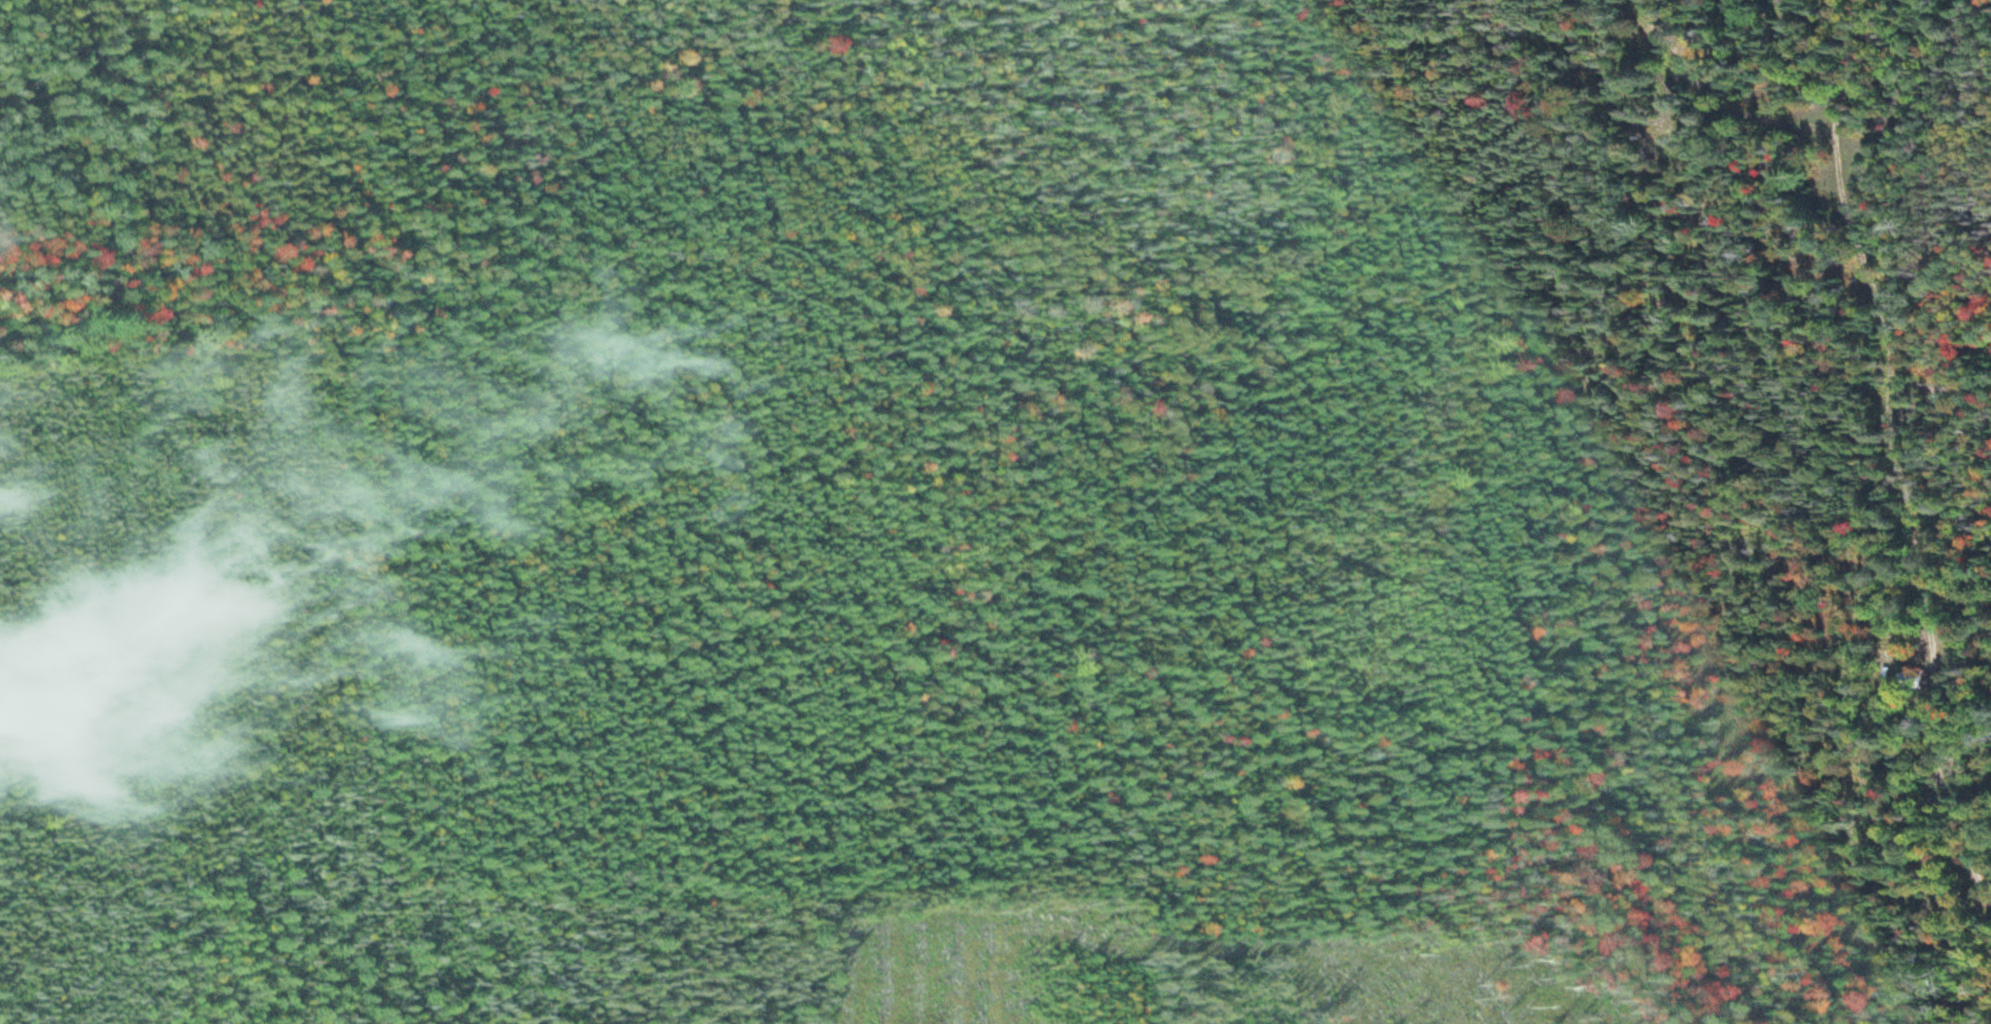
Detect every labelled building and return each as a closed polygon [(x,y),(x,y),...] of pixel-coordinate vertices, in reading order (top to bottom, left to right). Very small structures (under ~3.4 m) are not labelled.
[(1928,690),(1928,670),(1903,670),(1903,690),(1928,690)]
